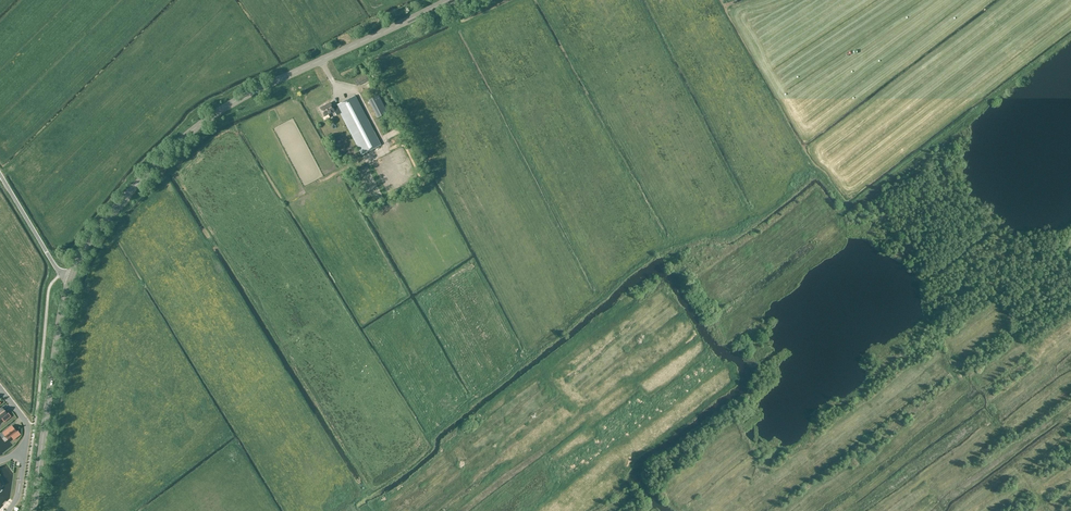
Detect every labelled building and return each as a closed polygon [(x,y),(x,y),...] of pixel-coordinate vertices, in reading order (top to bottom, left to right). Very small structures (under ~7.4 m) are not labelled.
[(366,75),(354,81),(357,85),(368,79),(366,75)] [(320,108),(324,116),(322,117),(324,120),(330,117),(328,115),(334,112),(336,116),(340,114),(361,155),(381,145),(355,96),(332,108),(330,103),(320,108)] [(378,96),(368,101),(377,118),(387,113),(378,96)] [(5,429),(2,432),(3,433),(6,436),(8,439),(11,436),(16,432),(11,426),(9,428),(6,430),(5,429)]
